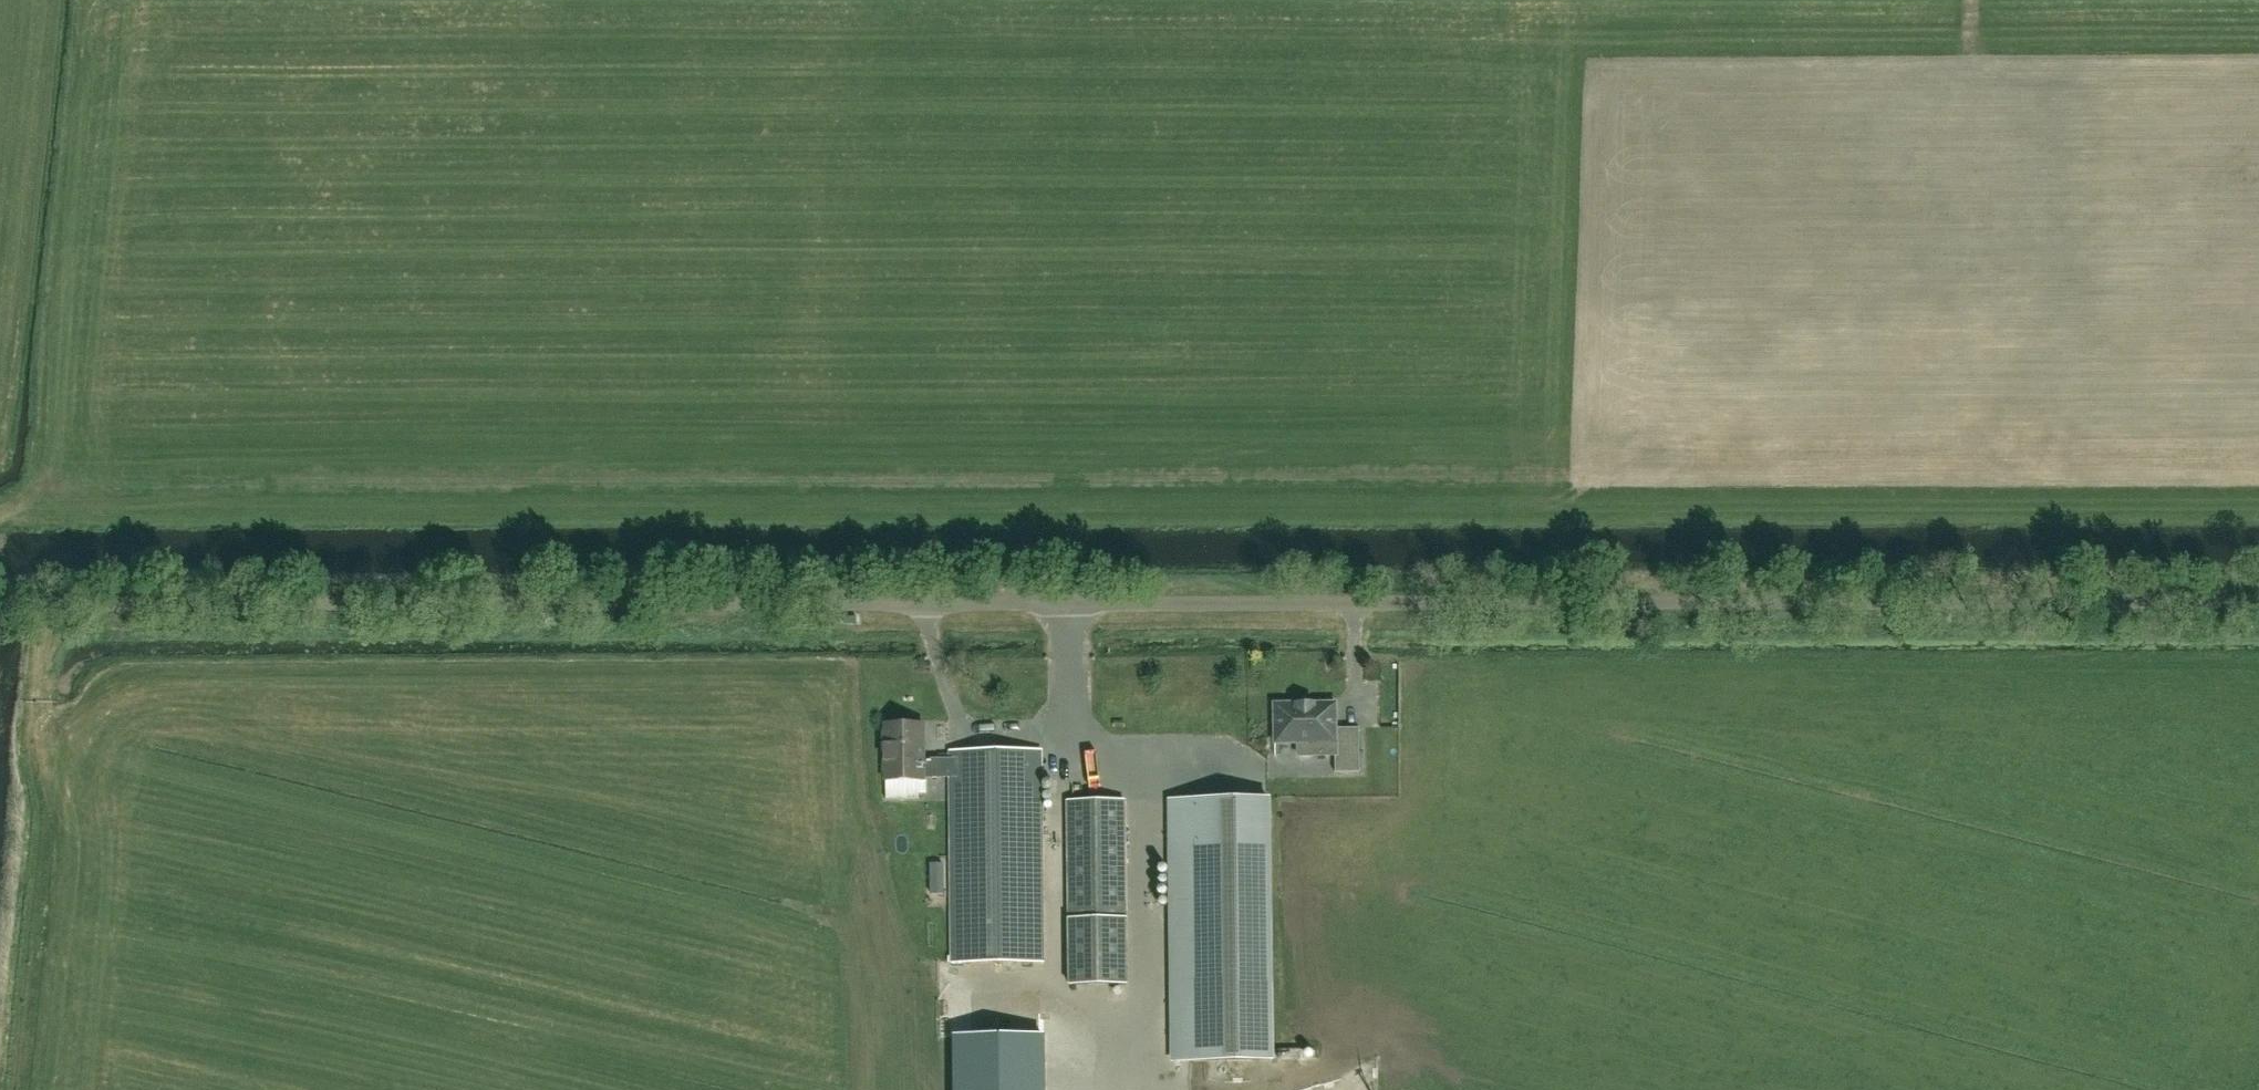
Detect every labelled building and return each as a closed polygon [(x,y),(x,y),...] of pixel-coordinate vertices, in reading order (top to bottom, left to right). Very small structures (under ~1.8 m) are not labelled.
[(1360,729),(1337,729),(1337,703),(1275,704),(1276,743),(1299,743),(1299,756),(1336,755),(1336,773),(1361,773),(1360,729)] [(951,761),(950,758),(924,758),(924,723),(886,723),(886,780),(924,780),(924,778),(951,777),(950,772),(951,761)] [(950,772),(951,777),(952,961),(1042,961),(1041,749),(950,750),(950,758),(951,761),(950,772)] [(1174,1059),(1270,1058),(1268,799),(1169,800),(1169,845),(1173,845),(1174,1059)] [(1125,800),(1068,801),(1070,984),(1126,984),(1125,800)] [(930,864),(931,895),(945,895),(944,864),(930,864)]
